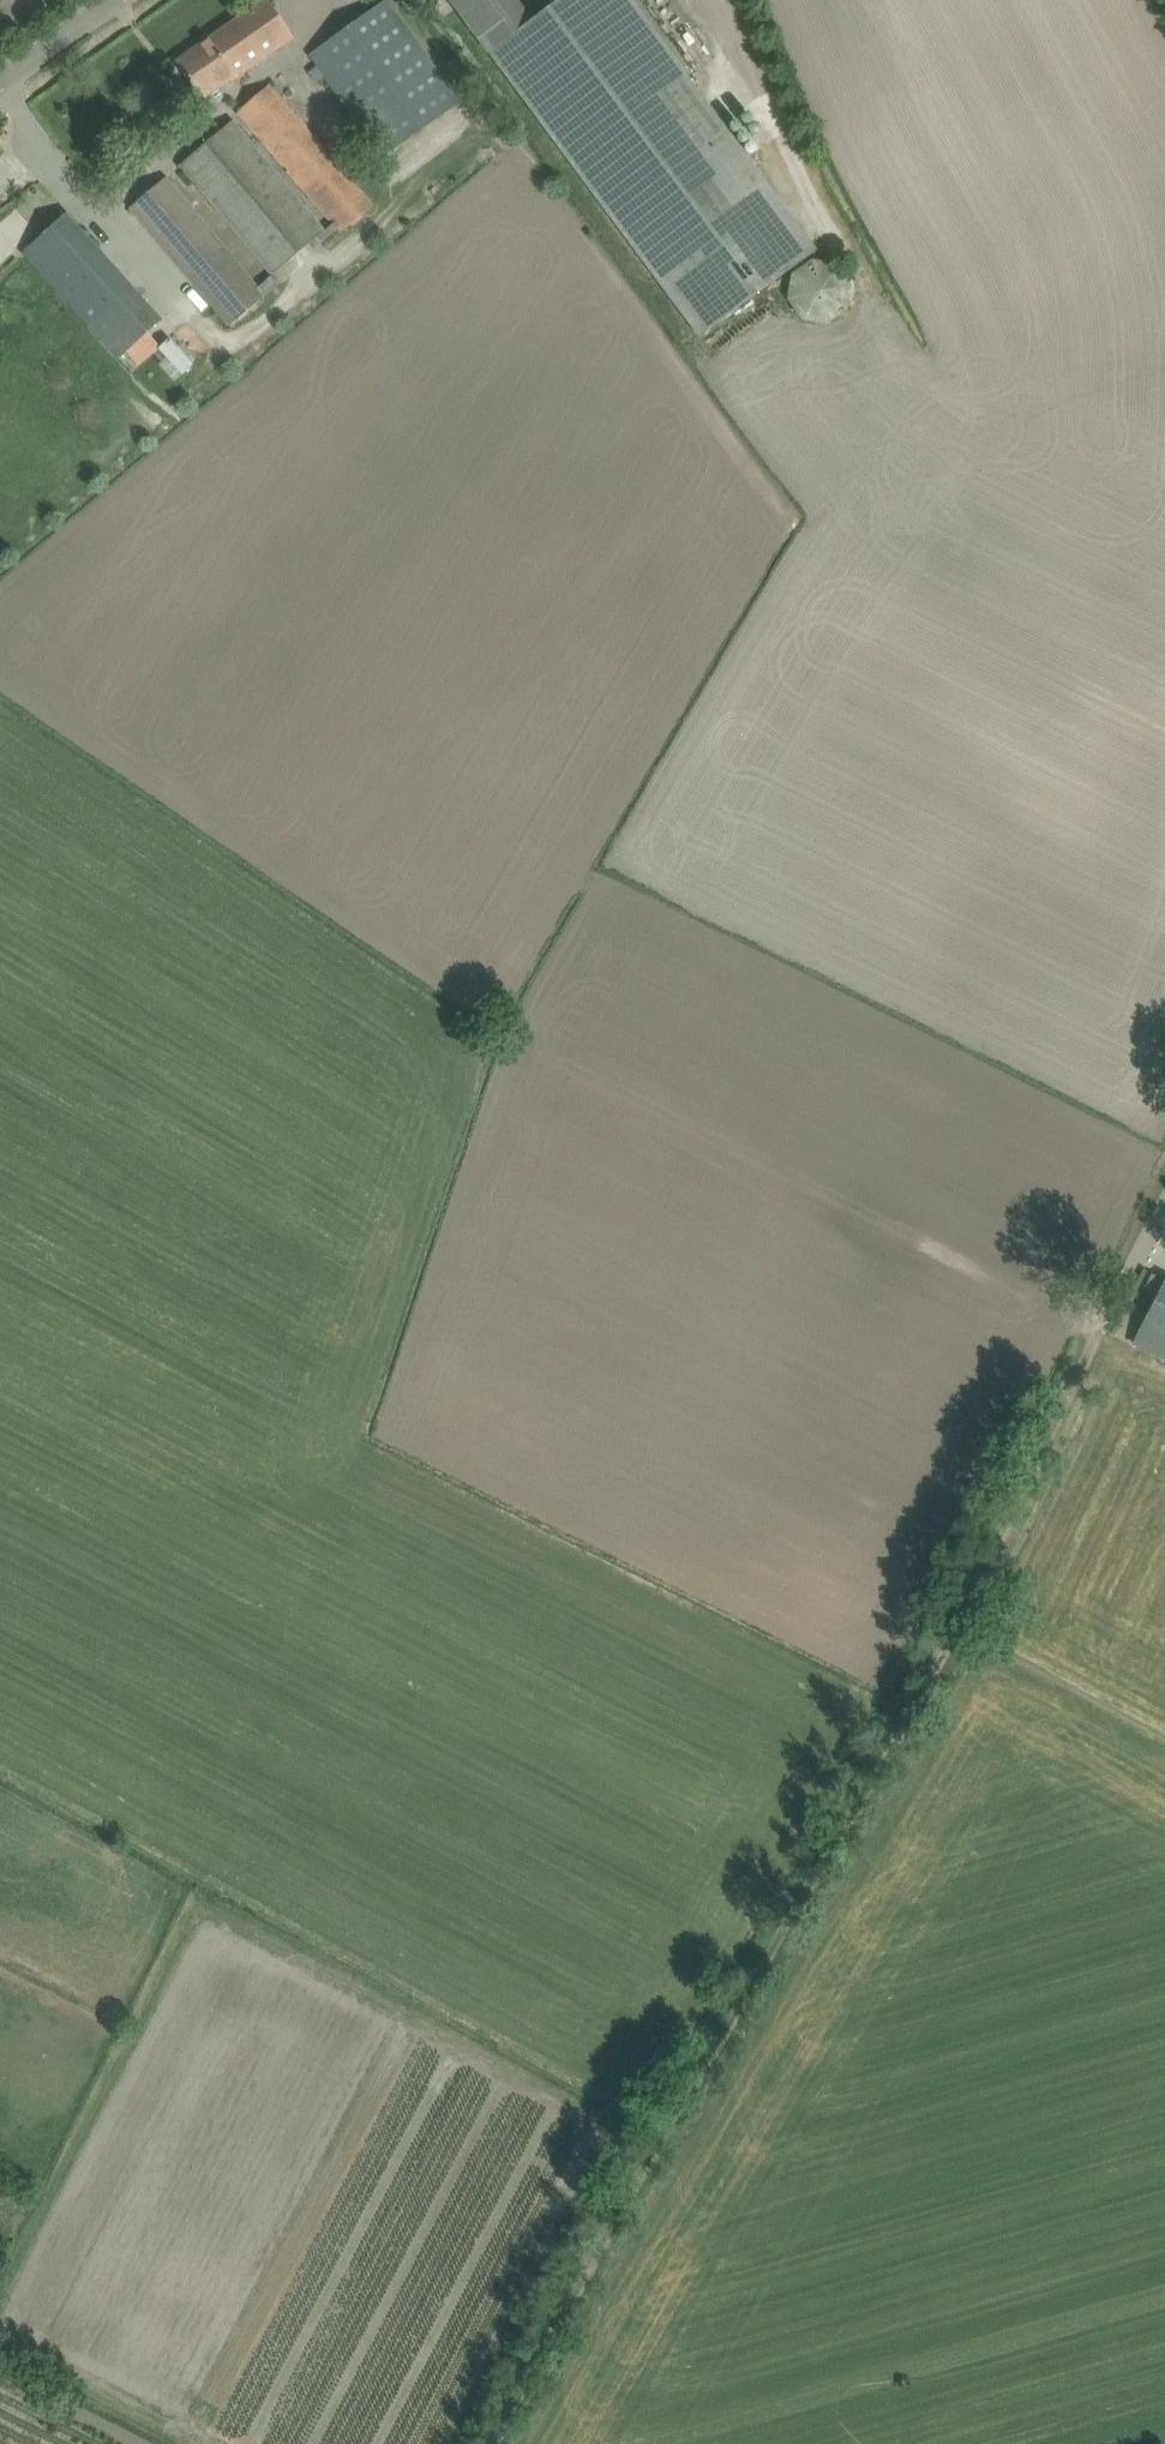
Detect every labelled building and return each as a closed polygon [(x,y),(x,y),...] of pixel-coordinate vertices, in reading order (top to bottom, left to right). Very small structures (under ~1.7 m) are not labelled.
[(190,82),(201,98),(229,79),(231,82),(294,38),(267,0),(266,0),(177,62),(190,82)] [(387,0),(311,55),(383,156),(460,102),(387,0)] [(533,20),(518,0),(449,0),(488,53),(698,337),(820,254),(632,0),(560,0),(533,20)] [(372,207),(336,163),(270,87),(239,114),(306,189),(334,222),(326,229),(232,120),(219,131),(190,157),(179,166),(272,275),(257,288),(234,261),(165,177),(131,205),(201,289),(231,324),(280,281),(274,274),(311,243),(316,249),(337,230),(341,234),(372,207)] [(97,247),(83,232),(67,214),(24,253),(40,270),(54,286),(97,247)] [(832,265),(827,263),(822,263),(817,263),(812,264),(807,265),(803,268),(799,271),(795,275),(793,280),(791,285),(791,290),(791,295),(792,301),(794,305),(797,310),(800,314),(805,317),(809,319),(815,321),(820,321),(825,321),(830,319),(835,317),(839,314),(843,310),(846,305),(848,301),(849,295),(849,290),(848,285),(847,280),(844,275),(841,271),(837,268),(832,265)] [(1134,1344),(1164,1359),(1164,1283),(1134,1344)]
